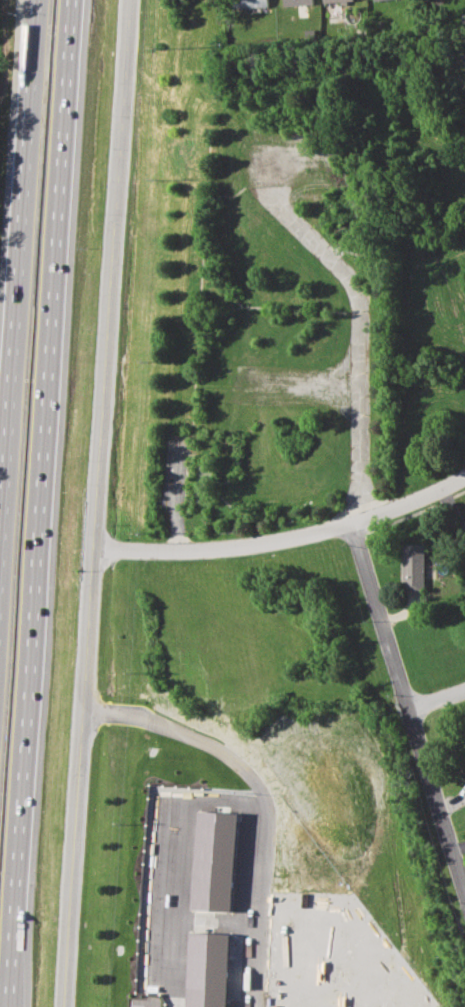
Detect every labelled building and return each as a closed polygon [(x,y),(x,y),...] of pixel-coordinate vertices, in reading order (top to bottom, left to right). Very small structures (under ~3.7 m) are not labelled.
[(463,539),(464,538),(464,517),(456,521),(463,539)] [(402,590),(424,590),(425,544),(402,543),(402,590)] [(254,930),(250,1006),(135,1006),(136,995),(185,998),(197,809),(240,812),(233,929),(254,930)]
